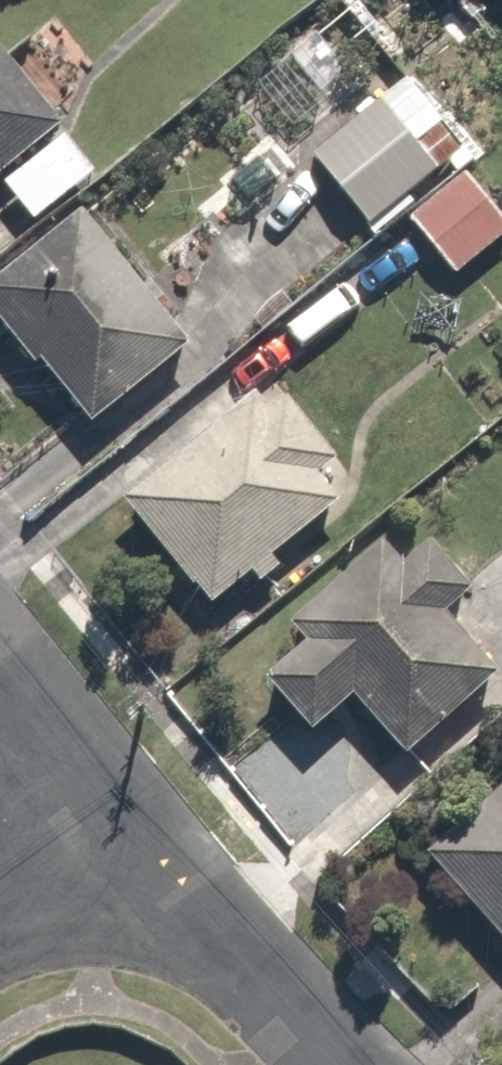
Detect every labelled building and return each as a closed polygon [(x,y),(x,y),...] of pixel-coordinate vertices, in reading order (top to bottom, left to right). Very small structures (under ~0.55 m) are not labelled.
[(7,175),(43,226),(102,184),(49,111),(75,93),(35,38),(0,63),(0,180),(7,175)] [(423,144),(392,103),(312,161),(370,240),(401,217),(450,181),(477,161),(451,124),(423,144)] [(401,217),(447,281),(501,240),(501,195),(477,161),(450,181),(401,217)] [(90,210),(0,278),(0,325),(74,424),(187,339),(90,210)] [(365,492),(282,385),(131,502),(214,609),(365,492)] [(501,630),(501,626),(410,524),(288,633),(303,649),(271,678),(323,736),(358,705),(409,762),(501,679),(501,676),(479,650),(501,630)] [(433,859),(501,935),(501,797),(433,859)]
